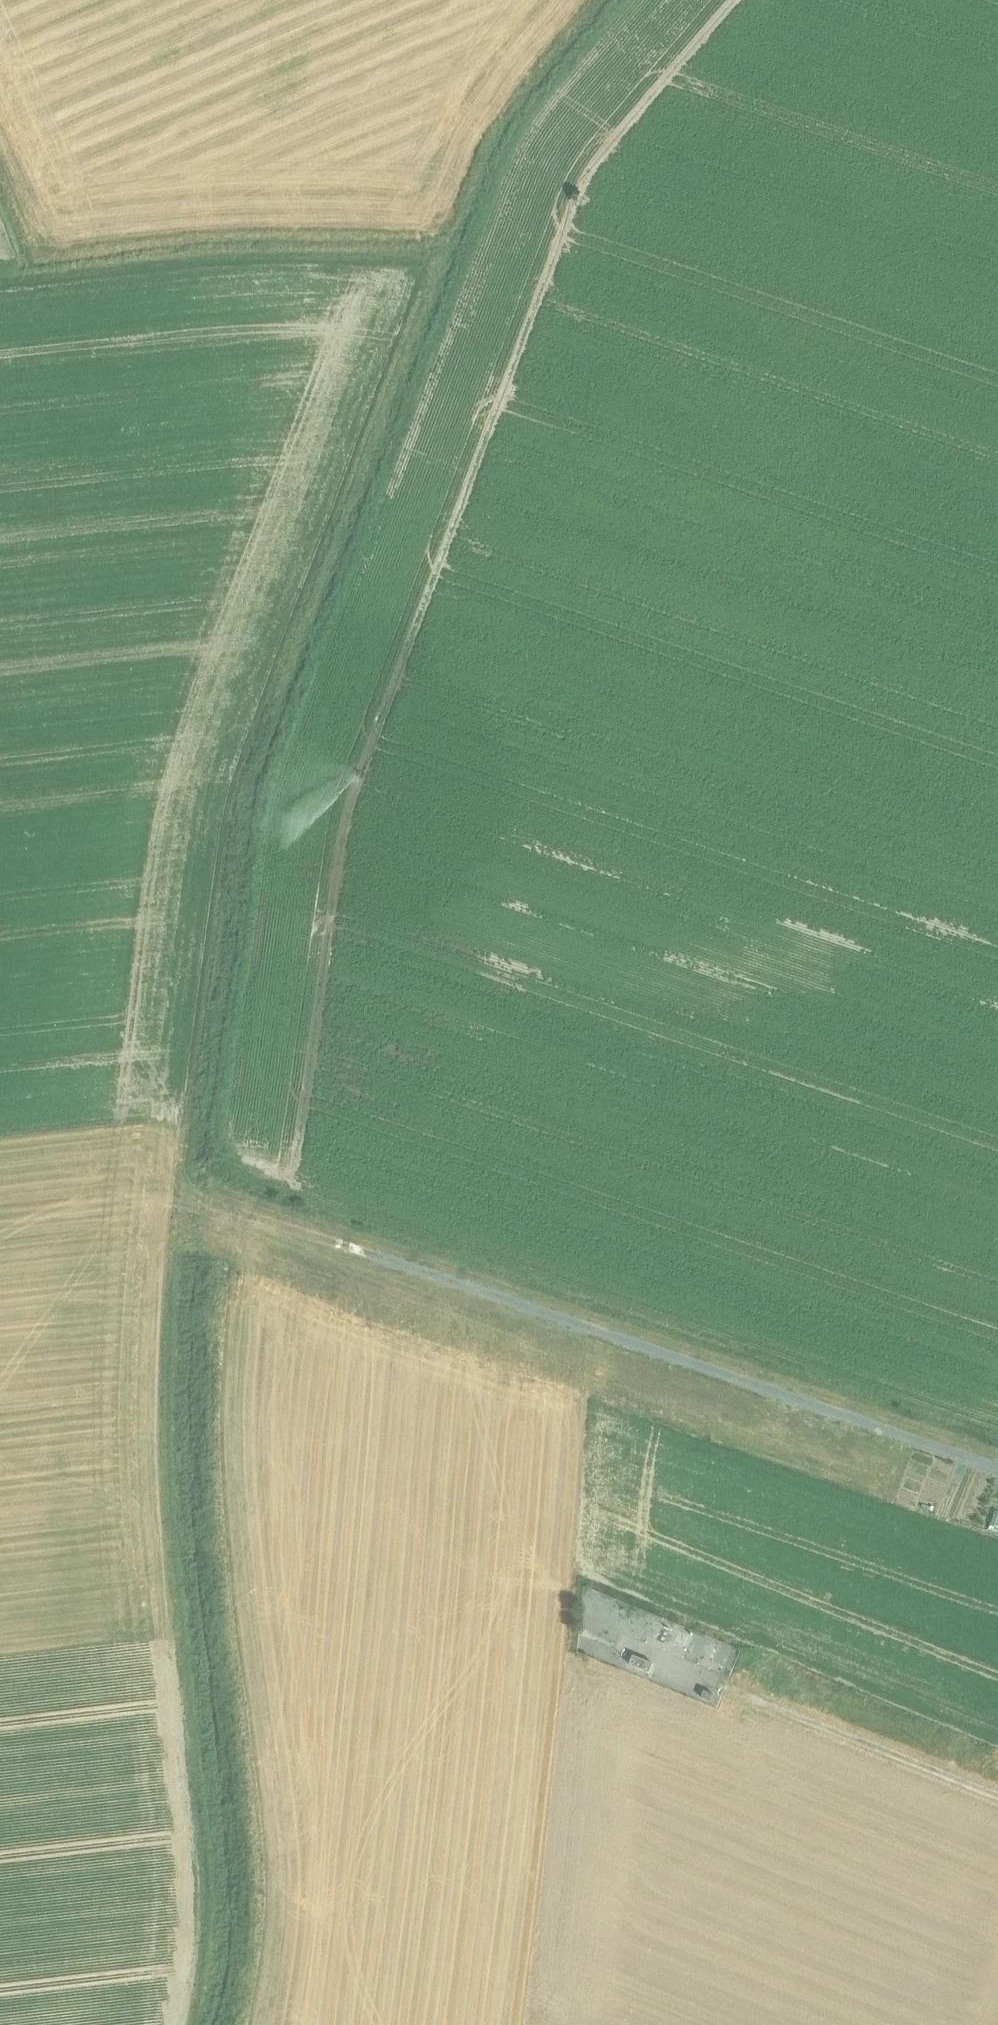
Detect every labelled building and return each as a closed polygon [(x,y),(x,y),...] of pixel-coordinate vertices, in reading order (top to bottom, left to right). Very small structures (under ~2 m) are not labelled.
[(656,1663),(635,1654),(631,1664),(652,1672),(656,1663)]
